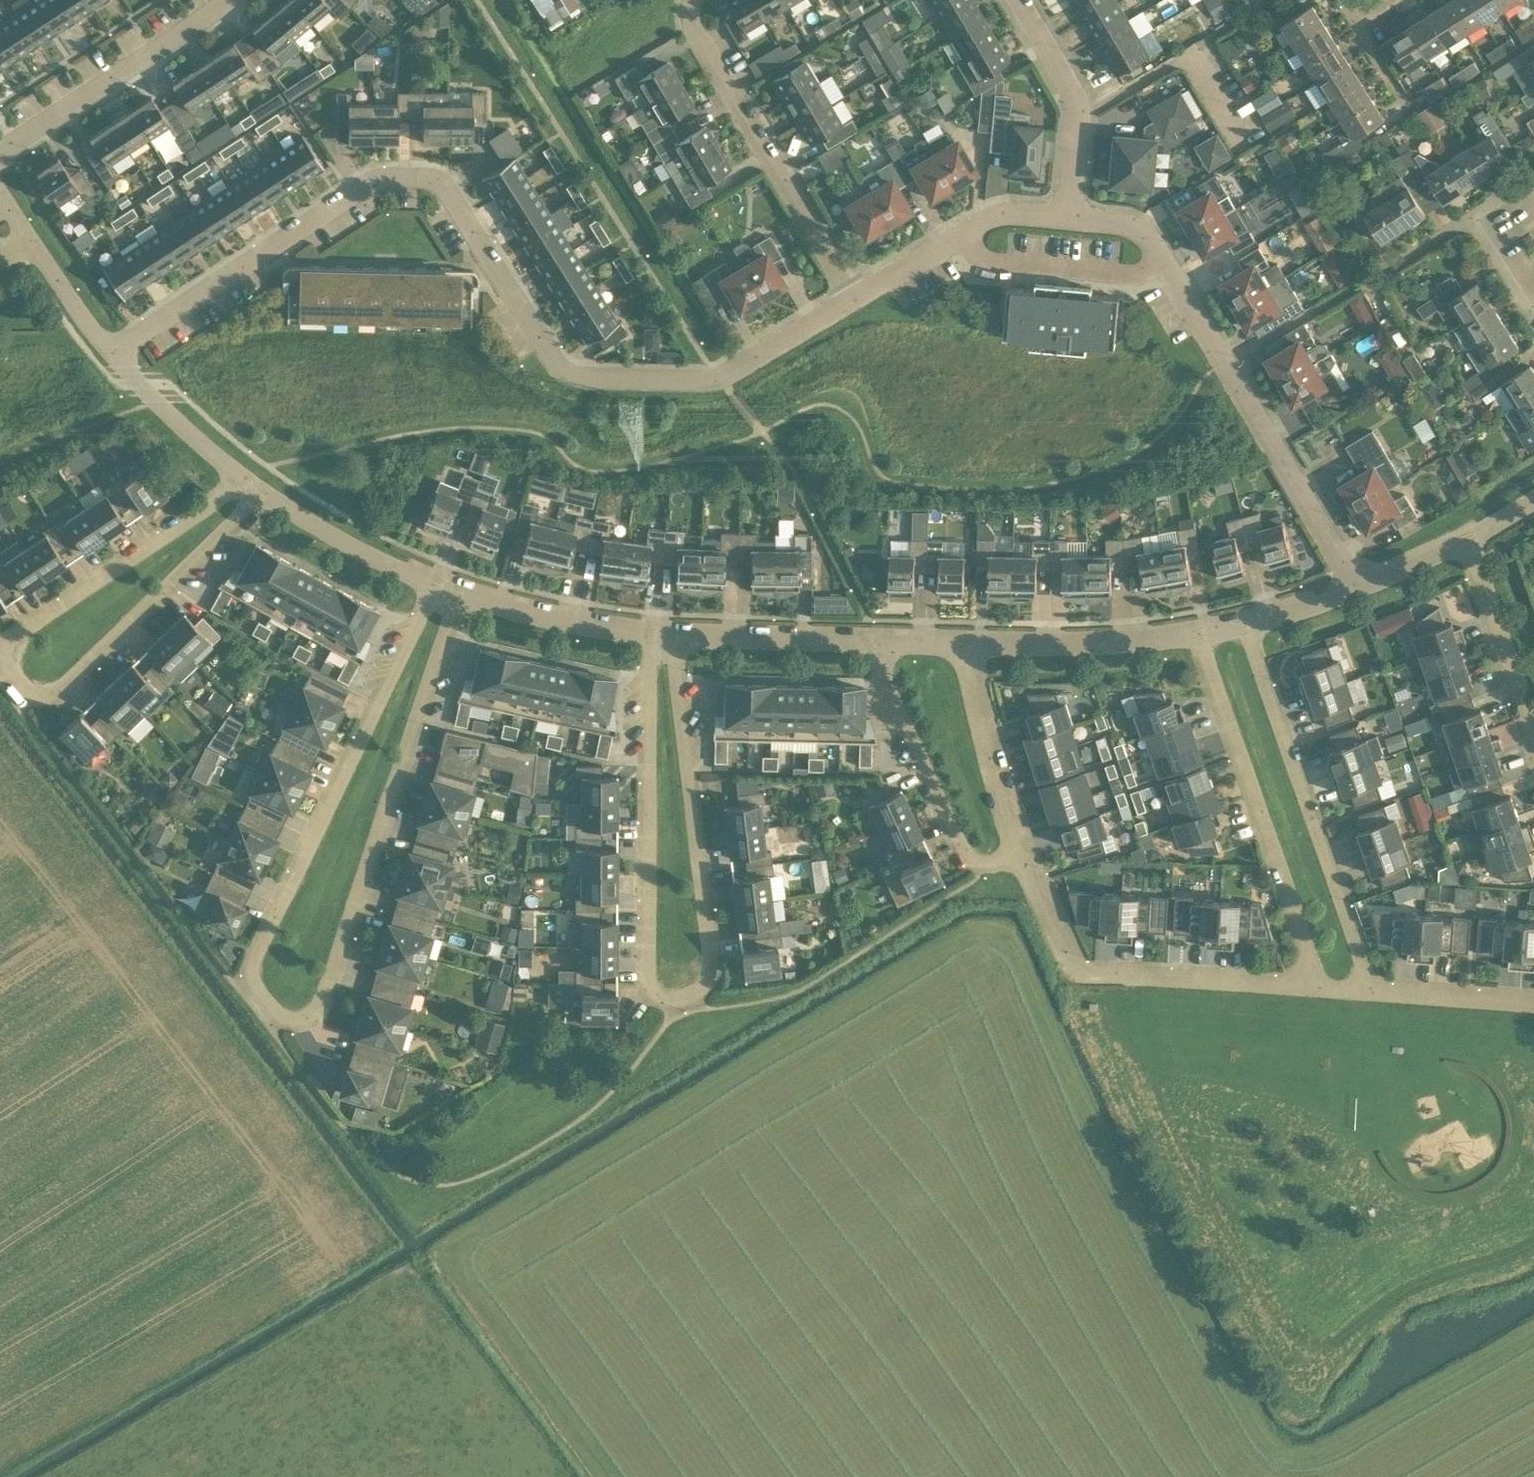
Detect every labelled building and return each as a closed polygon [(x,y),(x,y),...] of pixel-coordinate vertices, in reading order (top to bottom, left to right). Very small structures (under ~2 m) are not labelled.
[(36,2),(57,34),(57,33),(56,30),(66,24),(68,27),(75,22),(60,0),(40,0),(36,2)] [(75,22),(76,21),(74,18),(84,12),(86,15),(93,10),(86,0),(60,0),(75,22)] [(93,10),(94,10),(92,7),(102,0),(86,0),(93,10)] [(272,12),(293,38),(312,23),(292,0),(287,0),(272,12)] [(312,23),(330,8),(337,17),(350,7),(343,0),(292,0),(312,23)] [(437,1),(436,0),(402,0),(416,15),(437,1)] [(553,3),(563,19),(593,0),(557,0),(554,2),(553,3)] [(725,3),(734,17),(726,22),(738,43),(748,37),(746,33),(765,21),(753,0),(730,0),(725,3)] [(765,21),(786,8),(781,0),(753,0),(765,21)] [(786,8),(800,0),(781,0),(786,8)] [(939,17),(967,0),(929,0),(939,17)] [(952,38),(983,19),(972,0),(967,0),(939,17),(952,38)] [(1117,0),(1083,0),(1077,4),(1087,21),(1118,2),(1117,0)] [(1219,19),(1228,13),(1220,0),(1207,0),(1219,19)] [(1427,13),(1447,45),(1465,33),(1446,2),(1445,0),(1440,0),(1437,2),(1440,5),(1427,13)] [(1446,2),(1465,33),(1484,22),(1470,0),(1449,0),(1446,2)] [(1484,22),(1502,10),(1496,0),(1470,0),(1484,22)] [(1502,10),(1518,0),(1496,0),(1502,10)] [(36,2),(18,14),(39,46),(39,45),(37,42),(48,35),(50,38),(57,34),(36,2)] [(1128,19),(1118,2),(1087,21),(1097,38),(1128,19)] [(448,22),(448,3),(431,14),(431,22),(448,22)] [(1293,43),(1324,23),(1312,5),(1281,24),(1293,43)] [(846,13),(852,21),(862,15),(857,6),(846,13)] [(882,7),(862,19),(868,31),(889,19),(882,7)] [(1421,17),(1409,25),(1428,57),(1447,45),(1427,13),(1425,10),(1419,14),(1421,17)] [(263,41),(253,49),(271,72),(282,63),(275,54),(293,38),(272,12),(252,28),(263,41)] [(18,14),(0,26),(21,57),(19,54),(30,47),(32,50),(39,46),(18,14)] [(1533,36),(1533,17),(1514,29),(1524,43),(1533,36)] [(382,37),(391,28),(381,19),(373,28),(382,37)] [(825,25),(830,34),(841,28),(836,19),(825,25)] [(952,38),(964,59),(996,40),(983,19),(952,38)] [(1138,36),(1128,19),(1097,38),(1107,55),(1138,36)] [(1247,32),(1255,45),(1275,33),(1267,20),(1247,32)] [(1418,62),(1428,57),(1409,25),(1406,21),(1400,25),(1402,29),(1389,37),(1409,69),(1413,75),(1423,69),(1418,62)] [(1293,43),(1283,50),(1288,58),(1298,51),(1299,51),(1305,62),(1336,42),(1324,23),(1293,43)] [(820,40),(830,34),(825,25),(815,31),(820,40)] [(0,26),(0,65),(3,69),(1,66),(12,59),(14,62),(21,57),(0,26)] [(376,36),(367,27),(359,35),(368,44),(376,36)] [(1238,31),(1222,43),(1234,57),(1249,45),(1238,31)] [(1150,55),(1138,36),(1107,55),(1118,74),(1150,55)] [(1510,38),(1498,45),(1505,55),(1516,48),(1510,38)] [(866,39),(859,43),(866,55),(873,51),(866,39)] [(977,94),(982,92),(996,83),(1004,78),(998,68),(1008,62),(996,40),(964,59),(977,81),(970,85),(976,95),(977,94)] [(234,42),(213,56),(231,84),(251,71),(258,81),(271,72),(253,49),(243,56),(234,42)] [(1305,62),(1295,69),(1300,76),(1310,69),(1311,70),(1318,81),(1349,62),(1336,42),(1305,62)] [(779,45),(772,49),(778,60),(785,56),(779,45)] [(783,51),(788,60),(798,53),(793,45),(783,51)] [(1505,55),(1498,45),(1486,52),(1493,62),(1505,55)] [(1533,88),(1533,45),(1493,71),(1499,80),(1513,72),(1526,93),(1533,88)] [(880,53),(886,64),(894,59),(887,48),(880,53)] [(873,51),(866,55),(872,67),(880,63),(873,51)] [(213,56),(193,69),(211,97),(231,84),(213,56)] [(806,60),(771,80),(785,104),(820,84),(806,60)] [(319,69),(324,77),(335,69),(330,62),(319,69)] [(635,66),(615,78),(627,98),(641,90),(648,103),(681,84),(669,62),(642,78),(635,66)] [(1318,81),(1329,99),(1360,80),(1349,62),(1318,81)] [(1473,62),(1462,69),(1467,79),(1479,71),(1473,62)] [(904,66),(893,72),(897,80),(908,74),(904,66)] [(181,96),(170,103),(186,127),(198,120),(191,110),(211,97),(193,69),(172,83),(181,96)] [(1455,86),(1467,79),(1462,69),(1450,77),(1455,86)] [(1249,76),(1241,81),(1248,91),(1255,86),(1249,76)] [(1440,77),(1421,89),(1429,102),(1448,90),(1440,77)] [(1478,80),(1473,84),(1483,98),(1488,95),(1483,77),(1478,80)] [(602,78),(592,84),(594,87),(598,94),(608,88),(604,81),(602,78)] [(300,79),(283,90),(289,99),(290,99),(291,98),(306,88),(300,79)] [(1329,99),(1341,118),(1372,99),(1360,80),(1329,99)] [(978,130),(992,131),(995,95),(996,83),(982,92),(978,130)] [(648,103),(634,111),(653,143),(673,131),(667,120),(693,104),(681,84),(648,103)] [(820,84),(785,104),(798,126),(832,106),(820,84)] [(1116,135),(1112,183),(1152,187),(1156,139),(1164,134),(1164,135),(1193,118),(1203,112),(1189,88),(1179,93),(1150,110),(1155,119),(1144,126),(1143,138),(1116,135)] [(1526,93),(1522,96),(1528,105),(1533,101),(1533,88),(1526,93)] [(923,104),(934,98),(930,89),(918,96),(923,104)] [(887,95),(894,108),(903,102),(896,90),(887,95)] [(1269,90),(1254,99),(1262,113),(1277,104),(1269,90)] [(348,142),(373,142),(373,104),(350,104),(350,92),(336,92),(336,121),(348,121),(348,142)] [(373,104),(373,142),(398,142),(398,121),(410,121),(410,106),(410,92),(398,92),(398,104),(373,104)] [(410,106),(410,121),(423,121),(423,142),(448,142),(448,104),(448,92),(410,92),(410,106)] [(448,104),(448,142),(473,142),(473,121),(485,121),(485,92),(471,92),(471,104),(448,104)] [(991,141),(1011,143),(1009,170),(1027,172),(1027,175),(1039,176),(1041,161),(1038,161),(1041,127),(1028,126),(1029,114),(1002,112),(1003,96),(995,95),(992,131),(991,141)] [(151,96),(130,110),(149,138),(169,125),(175,135),(186,127),(170,103),(160,110),(151,96)] [(269,98),(250,111),(256,120),(275,107),(269,98)] [(1384,117),(1372,99),(1341,118),(1353,137),(1384,117)] [(1288,101),(1263,116),(1271,129),(1296,114),(1288,101)] [(1490,133),(1469,147),(1486,174),(1507,161),(1496,143),(1505,136),(1483,101),(1473,107),(1490,133)] [(1421,117),(1431,133),(1443,125),(1431,105),(1418,113),(1421,117)] [(832,106),(798,126),(808,144),(821,137),(827,147),(857,130),(851,119),(843,124),(832,106)] [(130,110),(110,123),(129,151),(149,138),(130,110)] [(266,120),(271,128),(282,121),(277,112),(266,120)] [(256,121),(251,113),(240,120),(245,128),(256,121)] [(260,135),(271,128),(266,120),(255,127),(260,135)] [(109,164),(129,151),(110,123),(90,137),(98,150),(88,157),(104,182),(115,174),(109,164)] [(673,131),(653,143),(672,174),(719,147),(706,126),(680,142),(673,131)] [(175,135),(192,160),(203,152),(196,142),(186,127),(175,135)] [(1218,133),(1204,141),(1218,164),(1231,156),(1218,133)] [(1284,133),(1277,138),(1285,151),(1292,147),(1286,136),(1284,133)] [(303,138),(285,150),(303,177),(304,176),(314,170),(316,173),(324,167),(302,134),(301,135),(303,138)] [(943,134),(927,143),(953,186),(975,173),(953,136),(943,134)] [(1386,134),(1380,138),(1384,146),(1391,142),(1386,134)] [(1530,135),(1521,141),(1525,147),(1533,142),(1530,135)] [(205,136),(196,142),(203,152),(204,154),(213,148),(205,136)] [(230,143),(235,152),(246,144),(240,136),(230,143)] [(913,148),(893,160),(905,181),(916,174),(931,200),(953,186),(927,143),(926,140),(922,139),(914,144),(913,148)] [(224,159),(235,152),(230,143),(219,150),(224,159)] [(839,143),(818,155),(827,171),(848,158),(839,143)] [(1330,166),(1348,154),(1341,143),(1322,154),(1330,166)] [(542,151),(549,162),(557,156),(550,145),(542,151)] [(719,147),(672,174),(691,207),(711,195),(704,183),(731,167),(719,147)] [(1469,147),(1448,160),(1465,187),(1486,174),(1469,147)] [(1410,148),(1401,154),(1423,190),(1433,184),(1444,201),(1465,187),(1448,160),(1438,166),(1436,163),(1418,154),(1415,156),(1410,148)] [(285,150),(267,161),(285,189),(286,188),(296,181),(298,184),(306,179),(304,176),(303,177),(285,150)] [(1401,176),(1380,189),(1404,227),(1425,213),(1414,196),(1423,190),(1401,154),(1391,161),(1401,176)] [(515,156),(482,177),(482,178),(485,176),(492,187),(489,189),(494,197),(497,196),(497,194),(524,177),(513,159),(516,157),(515,156)] [(557,156),(549,162),(556,173),(564,167),(557,156)] [(78,190),(85,200),(96,192),(80,168),(69,175),(58,157),(36,171),(42,180),(37,183),(47,198),(52,195),(58,203),(78,190)] [(634,163),(630,157),(619,164),(623,170),(634,163)] [(194,167),(199,175),(210,168),(204,160),(194,167)] [(905,181),(893,160),(873,172),(870,171),(861,177),(860,180),(869,195),(887,226),(909,213),(894,188),(905,181)] [(267,161),(249,173),(267,200),(268,200),(278,193),(280,196),(288,191),(286,188),(285,189),(267,161)] [(1286,165),(1275,171),(1278,175),(1288,169),(1286,165)] [(173,175),(168,167),(157,174),(162,182),(173,175)] [(188,182),(199,175),(194,167),(183,174),(188,182)] [(249,173),(231,185),(249,212),(250,212),(260,205),(262,208),(270,203),(268,200),(267,200),(249,173)] [(1180,211),(1193,233),(1236,207),(1216,174),(1195,187),(1202,198),(1180,211)] [(524,177),(497,194),(497,196),(504,206),(501,208),(506,215),(509,214),(508,213),(536,195),(524,177)] [(565,187),(572,198),(580,192),(573,181),(565,187)] [(157,191),(163,199),(174,192),(168,183),(157,191)] [(231,185),(213,197),(231,224),(232,224),(242,217),(244,220),(252,215),(250,212),(249,212),(231,185)] [(1299,186),(1289,192),(1294,201),(1304,195),(1299,186)] [(1340,191),(1351,214),(1363,209),(1351,186),(1340,191)] [(1382,240),(1404,227),(1380,189),(1369,196),(1375,206),(1365,213),(1382,240)] [(152,206),(163,199),(157,191),(146,198),(152,206)] [(580,192),(572,198),(579,209),(587,203),(580,192)] [(126,194),(117,200),(121,207),(130,202),(126,194)] [(536,195),(508,213),(509,214),(515,224),(512,226),(517,234),(520,232),(519,231),(547,213),(536,195)] [(866,239),(887,226),(869,195),(847,208),(866,239)] [(213,197),(195,209),(213,236),(214,235),(224,229),(226,232),(234,227),(232,224),(231,224),(213,197)] [(121,214),(127,223),(138,215),(132,207),(121,214)] [(1255,240),(1236,207),(1193,233),(1206,255),(1227,242),(1234,253),(1255,240)] [(195,209),(177,220),(195,248),(195,247),(206,240),(208,243),(215,238),(214,235),(213,236),(195,209)] [(547,213),(519,231),(520,232),(527,242),(524,244),(529,252),(531,250),(531,249),(559,231),(548,214),(547,213)] [(116,230),(127,223),(121,214),(110,221),(116,230)] [(1317,217),(1306,224),(1310,232),(1322,226),(1317,217)] [(588,223),(595,234),(603,229),(596,218),(588,223)] [(177,220),(159,232),(177,259),(188,252),(190,255),(197,250),(195,247),(195,248),(177,220)] [(100,222),(89,229),(94,237),(105,229),(100,222)] [(603,229),(595,234),(602,245),(610,240),(603,229)] [(559,231),(531,249),(531,250),(538,261),(535,262),(540,270),(543,269),(542,267),(570,250),(559,231)] [(158,232),(141,244),(159,271),(170,264),(172,267),(179,262),(177,259),(159,232),(158,232)] [(743,243),(733,248),(746,269),(744,270),(762,301),(784,288),(769,263),(780,256),(768,235),(756,243),(748,247),(746,244),(743,243)] [(141,244),(123,256),(141,283),(152,276),(153,279),(161,274),(159,271),(141,244)] [(1223,284),(1236,306),(1285,276),(1278,264),(1272,268),(1259,247),(1238,260),(1245,271),(1223,284)] [(570,250),(542,267),(543,269),(549,279),(546,281),(551,289),(554,287),(554,286),(582,268),(570,250)] [(611,260),(618,271),(626,265),(619,254),(611,260)] [(103,265),(102,265),(124,298),(125,298),(123,295),(133,288),(135,291),(143,286),(141,283),(123,256),(105,268),(103,265)] [(741,314),(762,301),(744,270),(733,277),(724,262),(702,275),(714,296),(726,289),(741,314)] [(287,317),(316,318),(317,266),(292,265),(290,266),(288,266),(286,267),(284,269),(283,270),(282,272),(282,274),(282,275),(282,280),(288,280),(287,317)] [(626,265),(618,271),(625,282),(633,276),(626,265)] [(351,267),(317,266),(316,318),(349,319),(351,267)] [(384,268),(351,267),(349,319),(383,319),(384,268)] [(1344,267),(1333,274),(1340,285),(1351,278),(1344,267)] [(415,268),(384,268),(383,319),(413,320),(415,268)] [(445,269),(415,268),(413,320),(443,321),(445,269)] [(582,268),(554,286),(554,287),(561,297),(558,299),(563,307),(566,305),(565,304),(594,286),(582,268)] [(469,270),(445,269),(443,321),(471,321),(472,285),(478,285),(478,280),(478,279),(478,277),(477,275),(477,274),(476,273),(474,271),(473,270),(471,270),(469,270)] [(1305,309),(1285,276),(1236,306),(1248,328),(1270,315),(1277,326),(1305,309)] [(1463,320),(1490,303),(1477,282),(1464,291),(1456,278),(1450,277),(1436,286),(1434,292),(1436,295),(1417,307),(1423,317),(1436,308),(1443,319),(1457,311),(1463,320)] [(1115,347),(1118,314),(1120,297),(1091,294),(1092,288),(1036,283),(1036,290),(1007,287),(1003,337),(1031,340),(1030,347),(1087,352),(1088,345),(1115,347)] [(594,286),(565,304),(566,305),(572,315),(569,317),(574,325),(577,323),(605,305),(594,286)] [(1452,327),(1465,348),(1476,341),(1503,324),(1490,303),(1463,320),(1452,327)] [(605,305),(577,323),(584,334),(581,336),(586,344),(596,337),(603,348),(627,333),(620,321),(617,323),(605,305)] [(1369,311),(1358,317),(1364,327),(1375,321),(1369,311)] [(1267,360),(1280,382),(1330,352),(1326,345),(1316,345),(1310,335),(1304,324),(1283,336),(1289,347),(1267,360)] [(1464,379),(1470,390),(1491,376),(1513,362),(1507,352),(1517,346),(1503,324),(1476,341),(1465,348),(1479,370),(1464,379)] [(657,337),(656,329),(646,330),(646,338),(657,337)] [(1334,360),(1330,352),(1280,382),(1293,404),(1314,391),(1321,402),(1342,390),(1349,385),(1334,360)] [(1413,353),(1404,359),(1416,378),(1425,373),(1413,353)] [(1400,363),(1388,370),(1393,379),(1405,372),(1400,363)] [(1516,403),(1533,392),(1533,371),(1530,365),(1502,382),(1516,403)] [(1498,386),(1491,376),(1470,390),(1476,400),(1498,386)] [(1404,391),(1395,398),(1401,406),(1405,406),(1412,400),(1404,391)] [(1516,403),(1504,411),(1530,451),(1533,448),(1533,392),(1516,403)] [(1427,439),(1437,433),(1428,417),(1418,423),(1427,439)] [(1341,486),(1354,508),(1385,490),(1402,479),(1373,429),(1346,445),(1363,473),(1341,486)] [(80,452),(88,464),(95,459),(87,447),(80,452)] [(471,466),(485,472),(492,456),(479,450),(471,466)] [(122,476),(112,483),(126,505),(135,499),(143,510),(142,511),(143,512),(170,493),(169,492),(166,495),(147,466),(125,481),(122,476)] [(439,481),(422,524),(426,525),(424,530),(439,536),(441,531),(445,533),(453,513),(454,509),(466,514),(477,487),(479,480),(463,473),(458,488),(439,481)] [(1230,479),(1215,483),(1218,493),(1233,489),(1230,479)] [(126,505),(112,483),(101,490),(104,494),(85,508),(105,537),(127,523),(126,522),(125,522),(117,511),(126,505)] [(1453,488),(1452,492),(1458,502),(1469,495),(1462,483),(1453,488)] [(477,487),(466,514),(478,518),(476,522),(469,542),(473,543),(471,548),(485,554),(487,549),(491,551),(502,524),(511,528),(516,510),(495,502),(498,495),(492,493),(477,487)] [(1392,501),(1385,490),(1354,508),(1367,530),(1389,517),(1395,528),(1416,516),(1403,495),(1392,501)] [(22,514),(12,500),(0,508),(0,530),(22,514)] [(538,569),(542,570),(555,519),(537,514),(539,506),(522,501),(515,529),(527,533),(521,557),(524,558),(524,561),(527,564),(529,565),(533,567),(538,569)] [(1113,503),(1103,509),(1109,520),(1119,514),(1113,503)] [(62,516),(52,523),(67,545),(76,539),(83,550),(82,551),(83,552),(105,537),(85,508),(65,521),(62,516)] [(1243,516),(1251,544),(1263,540),(1269,565),(1274,564),(1275,569),(1290,564),(1289,559),(1293,558),(1283,522),(1264,527),(1259,511),(1243,516)] [(927,512),(913,512),(913,525),(927,525),(927,512)] [(574,523),(555,519),(542,570),(547,571),(549,571),(553,572),(558,572),(563,571),(564,568),(567,569),(573,544),(587,548),(593,519),(576,515),(574,523)] [(1239,547),(1251,544),(1243,516),(1226,521),(1230,536),(1211,542),(1222,578),(1226,577),(1227,582),(1242,578),(1241,573),(1245,571),(1239,547)] [(610,522),(593,519),(587,548),(602,550),(598,575),(602,575),(601,579),(605,581),(609,583),(614,584),(618,585),(621,586),(627,541),(608,538),(610,522)] [(1012,600),(1013,555),(1014,546),(995,545),(995,533),(985,522),(978,522),(977,567),(989,567),(989,592),(992,592),(992,596),(997,597),(1001,599),(1005,600),(1008,600),(1012,600)] [(67,545),(52,523),(42,530),(45,535),(25,548),(45,578),(67,563),(66,562),(65,563),(57,551),(67,545)] [(1162,548),(1170,593),(1174,592),(1179,590),(1181,589),(1185,587),(1189,585),(1189,582),(1192,581),(1188,556),(1200,554),(1195,526),(1178,529),(1181,545),(1162,548)] [(646,543),(627,541),(621,586),(625,586),(630,586),(634,586),(639,585),(641,584),(642,581),(645,581),(649,556),(663,558),(665,529),(648,527),(646,543)] [(683,530),(665,529),(663,558),(677,559),(676,584),(679,584),(679,588),(683,590),(688,591),(690,591),(694,592),(699,593),(701,547),(682,547),(683,530)] [(701,540),(701,547),(699,593),(706,592),(710,592),(715,591),(719,590),(720,586),(723,586),(724,561),(737,562),(738,533),(721,532),(720,541),(701,540)] [(738,549),(737,562),(751,562),(751,566),(751,587),(754,587),(754,590),(756,591),(758,592),(760,593),(763,593),(765,594),(767,594),(769,594),(771,594),(774,594),(774,595),(775,541),(756,541),(756,533),(738,533),(738,549)] [(775,541),(774,595),(775,595),(776,594),(777,594),(778,594),(779,594),(780,594),(781,594),(782,594),(783,594),(784,594),(785,593),(786,593),(787,593),(788,593),(789,593),(790,592),(791,592),(792,591),(793,591),(794,591),(794,587),(798,587),(798,562),(811,562),(811,534),(775,534),(775,541)] [(1141,535),(1123,538),(1126,567),(1141,564),(1145,589),(1149,589),(1149,592),(1154,593),(1158,593),(1163,593),(1170,593),(1162,548),(1143,551),(1141,535)] [(915,567),(928,568),(928,539),(911,538),(910,555),(891,554),(890,592),(894,592),(894,597),(910,598),(910,592),(914,592),(915,567)] [(1106,555),(1087,555),(1088,600),(1091,600),(1095,600),(1100,599),(1104,598),(1108,596),(1108,593),(1112,593),(1111,567),(1126,567),(1123,538),(1106,538),(1106,555)] [(928,539),(928,568),(940,568),(939,593),(944,593),(944,598),(959,599),(960,594),(964,594),(965,556),(945,556),(945,539),(928,539)] [(1032,555),(1013,555),(1012,600),(1017,600),(1021,600),(1024,599),(1028,598),(1032,597),(1033,597),(1033,593),(1036,593),(1037,568),(1050,568),(1050,539),(1033,539),(1032,555)] [(1068,539),(1050,539),(1050,568),(1064,568),(1064,593),(1068,593),(1068,597),(1072,598),(1076,599),(1081,600),(1086,600),(1088,600),(1087,555),(1068,556),(1068,539)] [(233,593),(250,602),(276,554),(256,543),(241,570),(235,567),(218,585),(223,588),(211,608),(222,614),(233,593)] [(852,553),(848,544),(840,547),(845,556),(852,553)] [(0,559),(0,576),(7,585),(16,579),(24,591),(22,591),(23,592),(45,578),(25,548),(5,561),(3,558),(0,559)] [(296,566),(276,554),(250,602),(270,614),(296,566)] [(318,577),(296,566),(270,614),(291,625),(318,577)] [(339,589),(318,577),(291,625),(312,637),(339,589)] [(358,600),(339,589),(312,637),(332,648),(358,600)] [(815,614),(851,615),(852,592),(815,591),(815,614)] [(358,600),(332,648),(349,657),(337,678),(347,683),(358,662),(369,642),(362,639),(363,637),(364,634),(378,610),(358,600)] [(1420,633),(1414,635),(1421,656),(1468,641),(1463,626),(1456,629),(1454,622),(1445,624),(1439,606),(1416,622),(1420,633)] [(184,612),(165,630),(190,656),(208,640),(211,644),(220,635),(202,616),(194,624),(184,614),(185,613),(184,612)] [(1389,614),(1373,620),(1379,635),(1395,629),(1389,614)] [(258,622),(253,632),(259,636),(264,626),(258,622)] [(264,626),(259,636),(265,639),(271,629),(264,626)] [(165,630),(146,649),(147,650),(148,649),(158,659),(150,666),(168,685),(177,677),(179,680),(197,663),(190,656),(165,630)] [(1421,656),(1428,677),(1468,664),(1464,654),(1472,652),(1468,641),(1421,656)] [(298,644),(292,655),(299,658),(304,647),(298,644)] [(1299,680),(1304,694),(1347,679),(1339,658),(1334,660),(1329,645),(1302,654),(1308,669),(1302,671),(1304,678),(1299,680)] [(304,647),(299,658),(305,661),(311,650),(304,647)] [(460,700),(455,724),(467,726),(469,715),(472,703),(490,707),(502,654),(480,649),(473,679),(466,677),(465,677),(460,700)] [(526,659),(502,654),(490,707),(514,712),(526,659)] [(1371,658),(1368,663),(1371,669),(1381,666),(1377,656),(1371,658)] [(548,664),(526,659),(514,712),(536,717),(548,664)] [(324,661),(320,669),(327,673),(331,665),(324,661)] [(133,662),(114,681),(139,706),(156,690),(159,694),(168,685),(150,666),(142,674),(132,664),(133,663),(133,662)] [(570,669),(548,664),(536,717),(558,722),(570,669)] [(1437,697),(1441,709),(1467,700),(1464,689),(1475,685),(1468,664),(1428,677),(1435,698),(1437,697)] [(592,674),(570,669),(558,722),(580,727),(592,674)] [(303,685),(293,705),(333,724),(342,705),(341,704),(341,705),(336,703),(343,689),(348,691),(348,690),(311,671),(303,686),(303,685)] [(258,673),(255,684),(263,686),(266,676),(258,673)] [(592,674),(580,727),(599,731),(594,755),(606,757),(611,734),(616,711),(615,710),(609,709),(609,706),(615,679),(592,674)] [(1347,679),(1304,694),(1309,709),(1315,707),(1317,714),(1322,712),(1328,727),(1354,717),(1349,702),(1354,700),(1347,679)] [(114,681),(95,699),(95,700),(96,699),(106,709),(98,716),(116,735),(124,728),(120,724),(139,706),(114,681)] [(716,738),(715,762),(726,762),(727,762),(728,738),(747,739),(749,684),(725,684),(724,711),(724,714),(717,714),(716,714),(716,738)] [(774,685),(749,684),(747,739),(772,740),(774,685)] [(798,685),(774,685),(772,740),(796,740),(798,685)] [(821,686),(798,685),(796,740),(796,750),(819,751),(820,741),(821,686)] [(843,687),(821,686),(820,741),(842,741),(843,687)] [(843,687),(842,741),(858,742),(858,765),(870,766),(870,742),(871,718),(870,718),(863,718),(863,714),(864,687),(843,687)] [(1135,713),(1143,734),(1186,719),(1181,705),(1175,707),(1173,700),(1167,702),(1163,691),(1134,692),(1141,711),(1135,713)] [(1029,737),(1073,723),(1066,702),(1060,703),(1057,692),(1028,693),(1034,712),(1028,714),(1030,720),(1024,722),(1029,737)] [(219,695),(211,708),(221,715),(230,702),(219,695)] [(1443,721),(1451,743),(1490,730),(1482,708),(1471,712),(1467,700),(1441,709),(1445,721),(1443,721)] [(333,724),(293,705),(284,724),(284,725),(278,739),(311,755),(318,740),(322,742),(322,743),(323,744),(333,724)] [(1400,706),(1387,710),(1393,729),(1406,725),(1400,706)] [(107,744),(116,735),(98,716),(90,724),(81,714),(82,713),(81,712),(57,735),(58,736),(61,733),(85,758),(104,740),(107,744)] [(213,745),(230,754),(247,722),(230,713),(213,745)] [(1108,726),(1103,714),(1095,717),(1099,729),(1108,726)] [(474,719),(472,730),(485,732),(487,722),(474,719)] [(1186,719),(1143,734),(1143,735),(1148,733),(1155,753),(1193,740),(1186,719)] [(1029,737),(1036,757),(1074,745),(1067,725),(1073,724),(1073,723),(1029,737)] [(500,736),(507,738),(509,725),(502,724),(500,736)] [(516,727),(509,725),(507,738),(514,739),(516,727)] [(1332,758),(1327,760),(1332,774),(1375,759),(1384,756),(1376,735),(1367,738),(1362,740),(1356,725),(1330,734),(1336,749),(1330,751),(1332,758)] [(445,752),(441,767),(476,778),(481,761),(515,769),(511,786),(509,786),(509,787),(532,794),(537,752),(445,729),(439,751),(440,751),(441,750),(445,752)] [(1451,743),(1458,763),(1504,747),(1500,736),(1493,739),(1490,730),(1451,743)] [(1401,732),(1388,737),(1393,749),(1406,745),(1401,732)] [(547,747),(554,748),(557,736),(550,734),(547,747)] [(564,737),(557,736),(554,748),(561,750),(564,737)] [(311,755),(278,739),(271,753),(270,752),(261,772),(300,791),(310,771),(308,771),(308,772),(304,769),(311,755)] [(1193,740),(1155,753),(1163,774),(1200,761),(1193,740)] [(1114,745),(1119,757),(1127,754),(1123,742),(1114,745)] [(1103,760),(1112,756),(1107,744),(1099,747),(1103,760)] [(194,745),(184,753),(190,759),(199,751),(194,745)] [(1080,767),(1074,745),(1036,757),(1042,779),(1080,767)] [(1410,750),(1400,754),(1404,763),(1413,759),(1410,750)] [(1458,763),(1449,766),(1456,787),(1465,784),(1467,784),(1471,795),(1496,787),(1492,775),(1498,773),(1503,771),(1497,751),(1496,750),(1458,763)] [(1375,759),(1332,774),(1337,789),(1343,787),(1345,794),(1351,792),(1356,807),(1382,797),(1377,782),(1382,780),(1375,759)] [(1110,778),(1118,775),(1114,762),(1105,765),(1110,778)] [(192,776),(205,782),(210,771),(197,765),(192,776)] [(581,778),(581,802),(617,802),(617,775),(616,775),(616,777),(602,777),(602,765),(576,765),(576,778),(581,778)] [(476,778),(441,767),(436,783),(432,781),(431,780),(424,801),(467,813),(473,793),(472,792),(476,778)] [(1165,781),(1153,785),(1156,793),(1168,788),(1172,801),(1210,788),(1202,767),(1165,780),(1165,781)] [(1129,786),(1137,783),(1133,771),(1124,774),(1129,786)] [(300,791),(261,772),(251,791),(252,792),(245,805),(278,822),(285,807),(290,809),(289,810),(290,811),(300,791)] [(1051,806),(1089,794),(1082,773),(1044,785),(1051,806)] [(166,775),(162,779),(169,787),(177,779),(173,775),(166,775)] [(829,781),(816,784),(817,790),(830,787),(829,781)] [(869,806),(879,827),(911,812),(900,788),(899,789),(900,790),(887,796),(882,786),(858,797),(864,808),(869,806)] [(154,787),(151,798),(161,800),(164,789),(154,787)] [(1473,808),(1480,829),(1518,816),(1511,795),(1500,798),(1496,787),(1471,795),(1475,807),(1473,808)] [(1210,788),(1172,801),(1179,821),(1174,823),(1217,808),(1210,788)] [(1139,789),(1131,792),(1138,813),(1146,810),(1142,798),(1139,789)] [(723,805),(727,832),(762,827),(760,804),(765,803),(763,791),(737,794),(739,805),(725,807),(725,805),(723,805)] [(1120,806),(1128,803),(1124,791),(1115,794),(1120,806)] [(1051,806),(1058,827),(1101,813),(1101,812),(1095,814),(1089,794),(1051,806)] [(521,795),(519,806),(530,807),(531,796),(521,795)] [(467,813),(424,801),(418,822),(420,822),(424,823),(420,838),(455,849),(460,834),(467,813)] [(576,825),(576,838),(602,838),(616,838),(616,828),(617,828),(617,802),(581,802),(581,825),(576,825)] [(278,822),(245,805),(238,819),(237,819),(228,838),(267,858),(277,838),(276,838),(271,836),(278,822)] [(1355,840),(1360,854),(1403,839),(1395,818),(1390,820),(1384,805),(1358,814),(1364,829),(1358,831),(1360,838),(1355,840)] [(1217,808),(1174,823),(1181,844),(1187,843),(1191,854),(1220,852),(1213,833),(1219,831),(1216,824),(1222,822),(1217,808)] [(1435,825),(1430,811),(1417,815),(1421,830),(1435,825)] [(911,812),(879,827),(889,849),(884,851),(889,862),(913,851),(908,841),(921,835),(921,837),(922,836),(911,812)] [(1108,834),(1101,813),(1058,827),(1062,841),(1068,839),(1070,846),(1076,845),(1080,860),(1107,851),(1102,836),(1108,834)] [(1480,829),(1487,849),(1533,834),(1529,823),(1522,825),(1518,816),(1480,829)] [(1144,819),(1135,822),(1139,835),(1148,831),(1144,819)] [(154,822),(146,837),(158,843),(166,827),(154,822)] [(762,827),(727,832),(730,858),(731,858),(731,856),(745,855),(746,866),(772,862),(771,850),(765,851),(762,827)] [(1533,834),(1487,849),(1494,871),(1500,869),(1504,880),(1533,879),(1527,860),(1532,858),(1530,851),(1533,849),(1533,837),(1533,834)] [(267,858),(228,838),(218,858),(219,858),(212,872),(246,889),(253,874),(257,876),(257,877),(258,877),(267,858)] [(455,849),(420,838),(415,854),(411,853),(411,852),(410,852),(404,872),(446,885),(452,864),(451,864),(455,849)] [(602,838),(576,838),(576,850),(581,850),(581,874),(617,874),(617,847),(616,847),(616,849),(602,849),(602,838)] [(1403,839),(1360,854),(1365,869),(1371,867),(1373,873),(1379,871),(1384,887),(1410,877),(1405,862),(1411,860),(1403,839)] [(151,844),(146,855),(156,860),(161,849),(151,844)] [(889,862),(893,872),(884,877),(897,905),(913,898),(911,895),(941,881),(943,884),(944,884),(930,854),(929,854),(930,855),(917,861),(913,851),(889,862)] [(1465,860),(1456,863),(1459,872),(1464,870),(1467,865),(1465,860)] [(772,862),(746,866),(747,876),(734,878),(733,877),(732,877),(735,903),(771,899),(768,875),(773,875),(772,862)] [(840,868),(832,872),(837,883),(845,880),(840,868)] [(246,889),(212,872),(194,910),(233,928),(244,905),(243,905),(238,903),(246,889)] [(446,885),(404,872),(397,893),(399,894),(399,893),(404,894),(399,910),(434,920),(439,905),(440,906),(446,885)] [(617,874),(581,874),(581,897),(576,897),(576,910),(602,910),(602,899),(616,899),(616,900),(617,900),(617,874)] [(829,888),(827,878),(815,880),(816,890),(829,888)] [(1428,884),(1427,898),(1439,899),(1440,884),(1428,884)] [(511,885),(507,901),(515,904),(520,888),(511,885)] [(1106,941),(1119,941),(1122,894),(1103,893),(1103,897),(1094,896),(1094,892),(1069,891),(1080,926),(1092,927),(1092,923),(1101,924),(1101,927),(1106,928),(1106,941)] [(1122,894),(1119,941),(1133,942),(1134,929),(1139,930),(1139,926),(1148,927),(1148,930),(1167,931),(1169,897),(1150,896),(1150,899),(1140,899),(1140,895),(1122,894)] [(1206,946),(1220,947),(1222,900),(1204,899),(1204,902),(1194,902),(1194,898),(1176,897),(1174,932),(1192,933),(1192,929),(1202,930),(1202,933),(1207,934),(1206,946)] [(771,899),(735,903),(738,929),(740,929),(739,928),(742,927),(744,938),(755,937),(781,934),(779,922),(774,922),(771,899)] [(1222,900),(1220,947),(1234,948),(1234,935),(1239,936),(1239,932),(1249,933),(1249,936),(1273,938),(1263,902),(1251,901),(1251,905),(1241,904),(1241,901),(1222,900)] [(1408,960),(1421,961),(1425,913),(1407,912),(1406,915),(1397,914),(1397,911),(1373,909),(1382,945),(1395,946),(1395,942),(1404,943),(1404,947),(1409,947),(1408,960)] [(1480,917),(1477,952),(1494,953),(1495,950),(1505,951),(1505,954),(1509,954),(1509,967),(1522,968),(1526,921),(1525,921),(1526,909),(1519,909),(1519,920),(1508,919),(1507,923),(1497,922),(1497,919),(1480,917)] [(434,920),(399,910),(394,925),(390,924),(390,923),(389,923),(383,944),(425,956),(431,935),(430,935),(434,920)] [(602,910),(576,910),(576,922),(569,922),(569,946),(581,946),(617,946),(617,919),(616,919),(616,921),(602,921),(602,910)] [(1425,913),(1421,961),(1435,962),(1436,949),(1441,949),(1441,946),(1451,946),(1450,950),(1469,951),(1472,917),(1453,915),(1453,919),(1443,918),(1444,915),(1425,913)] [(1522,968),(1533,969),(1533,921),(1526,921),(1522,968)] [(503,928),(500,937),(513,941),(516,932),(503,928)] [(794,933),(781,935),(782,945),(795,943),(794,933)] [(742,948),(741,948),(745,981),(746,981),(746,977),(780,973),(777,947),(777,946),(782,945),(781,935),(781,934),(755,937),(756,948),(742,950),(742,948)] [(851,934),(846,937),(850,947),(860,943),(858,937),(851,934)] [(425,956),(383,944),(377,965),(378,965),(378,964),(383,966),(378,981),(413,992),(418,977),(419,977),(425,956)] [(617,946),(581,946),(581,969),(575,969),(575,982),(602,982),(602,971),(615,971),(615,972),(617,972),(617,946)] [(519,950),(519,965),(531,965),(531,950),(519,950)] [(494,962),(490,973),(508,978),(511,967),(494,962)] [(493,979),(485,1007),(501,1011),(509,984),(493,979)] [(413,992),(378,981),(373,997),(369,995),(368,994),(362,1015),(404,1027),(410,1007),(409,1006),(413,992)] [(602,982),(575,982),(565,982),(565,1020),(615,1020),(615,1024),(617,1024),(617,992),(615,992),(615,993),(602,993),(602,982)] [(404,1027),(362,1015),(356,1036),(357,1036),(357,1035),(362,1037),(357,1052),(373,1057),(393,1063),(397,1048),(398,1048),(404,1027)] [(493,1022),(485,1048),(496,1052),(504,1025),(493,1022)] [(393,1063),(373,1057),(357,1052),(353,1068),(347,1066),(340,1091),(381,1103),(393,1063)] [(358,1104),(354,1119),(379,1125),(383,1110),(358,1104)]
